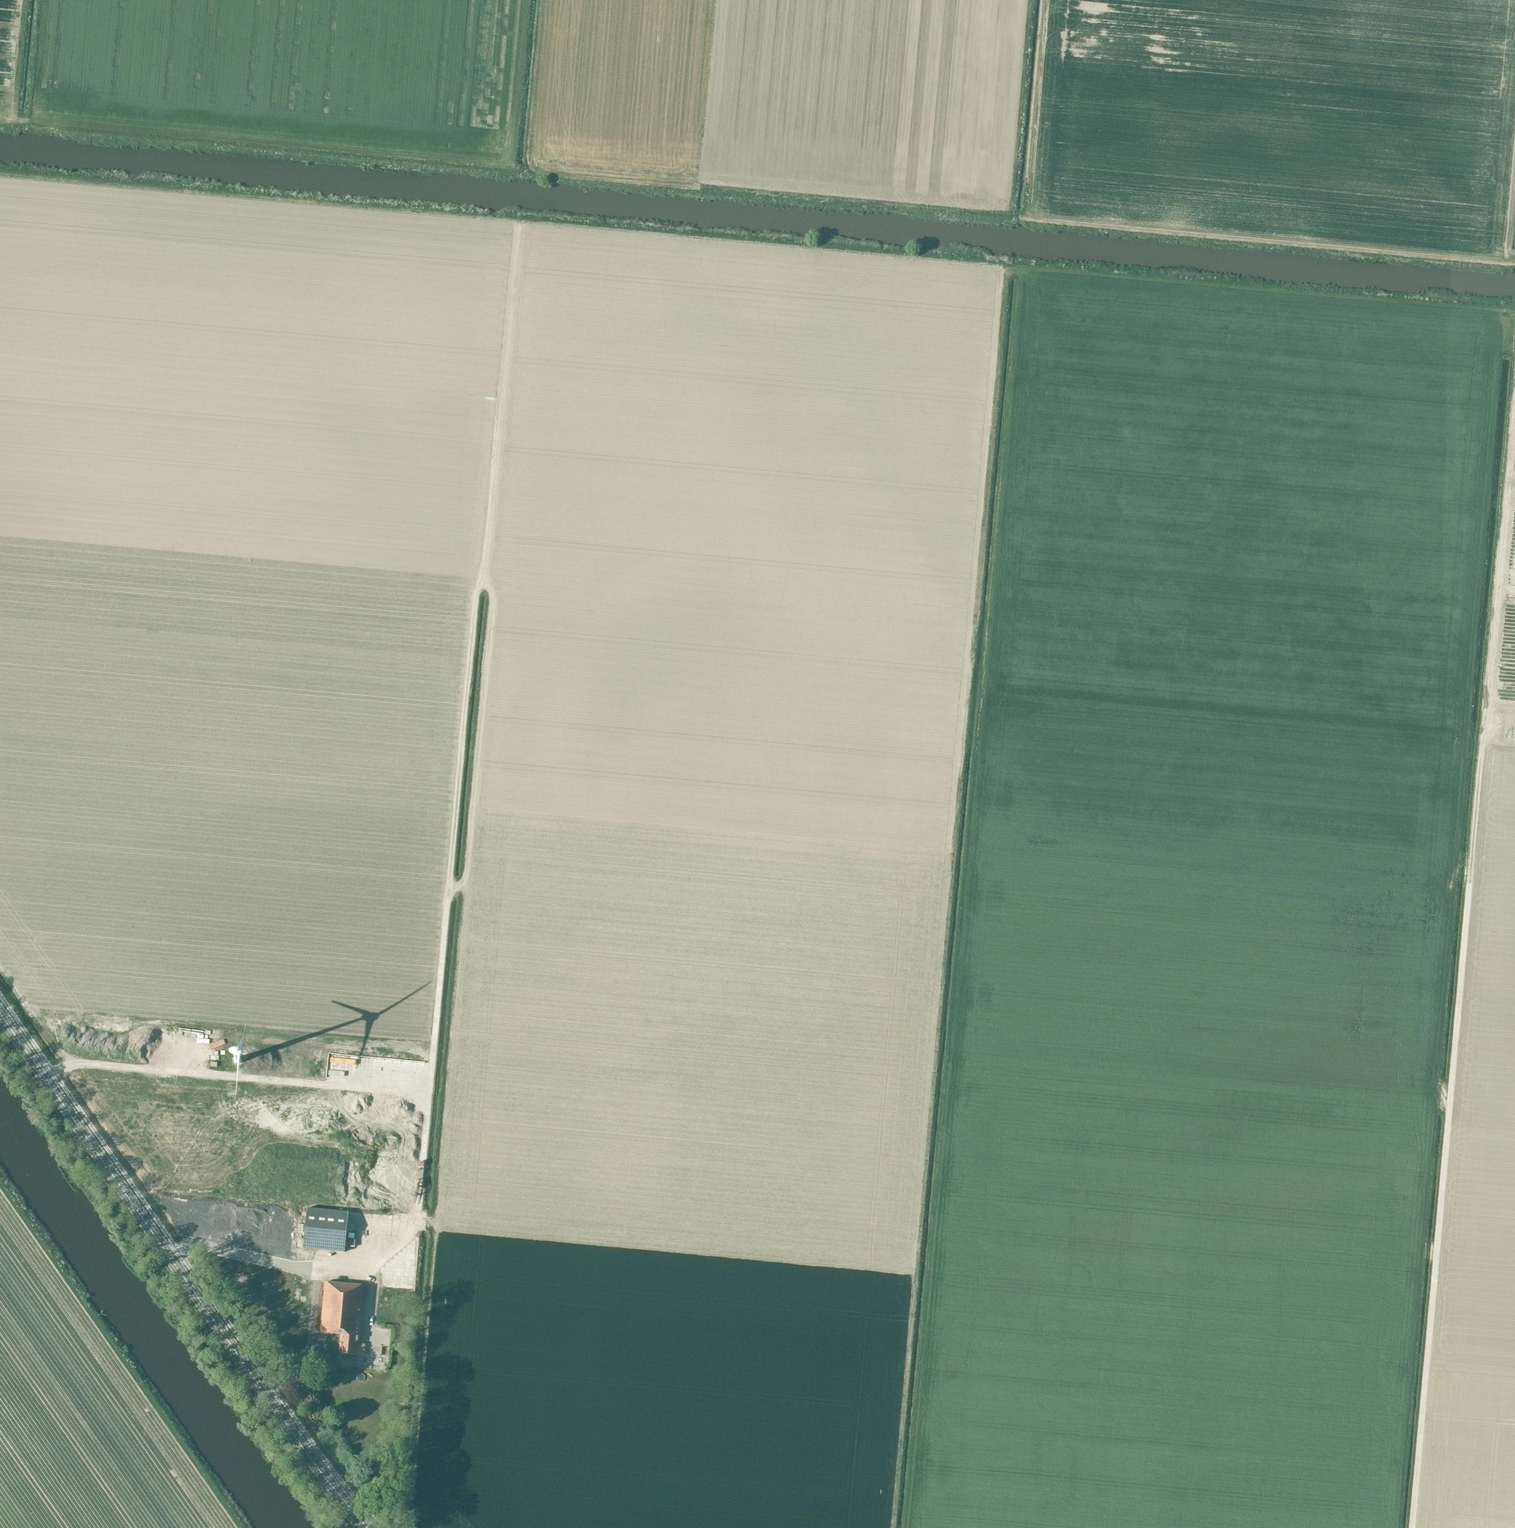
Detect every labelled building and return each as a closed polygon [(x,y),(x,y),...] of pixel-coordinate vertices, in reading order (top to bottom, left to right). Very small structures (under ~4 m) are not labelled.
[(381,1100),(381,1093),(365,1094),(365,1101),(381,1100)] [(304,1248),(345,1252),(349,1211),(308,1207),(304,1248)] [(385,1281),(389,1273),(384,1270),(379,1278),(385,1281)] [(361,1343),(361,1342),(365,1284),(325,1281),(320,1332),(342,1333),(341,1353),(356,1354),(364,1355),(366,1344),(361,1343)]
